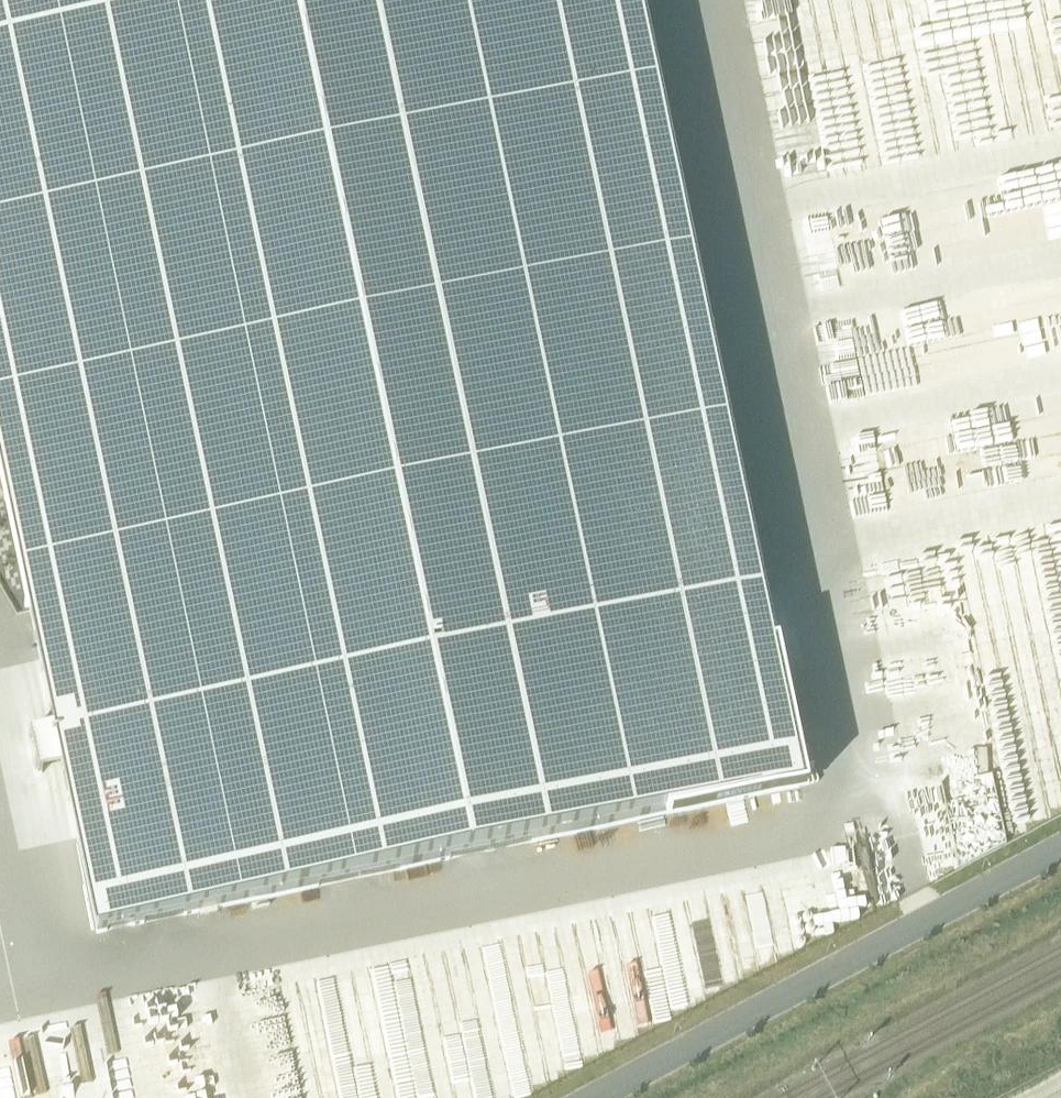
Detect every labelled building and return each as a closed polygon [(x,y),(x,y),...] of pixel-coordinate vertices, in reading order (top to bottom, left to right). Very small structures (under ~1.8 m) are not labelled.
[(0,21),(0,486),(26,609),(30,608),(55,730),(29,735),(38,776),(64,770),(98,934),(800,788),(636,0),(102,0),(0,21)] [(569,961),(568,995),(604,996),(605,962),(569,961)] [(273,1070),(305,1060),(299,1042),(268,1052),(273,1070)] [(234,1082),(264,1072),(259,1056),(242,1062),(245,1071),(232,1075),(234,1082)] [(322,1057),(323,1072),(343,1071),(342,1056),(322,1057)]
